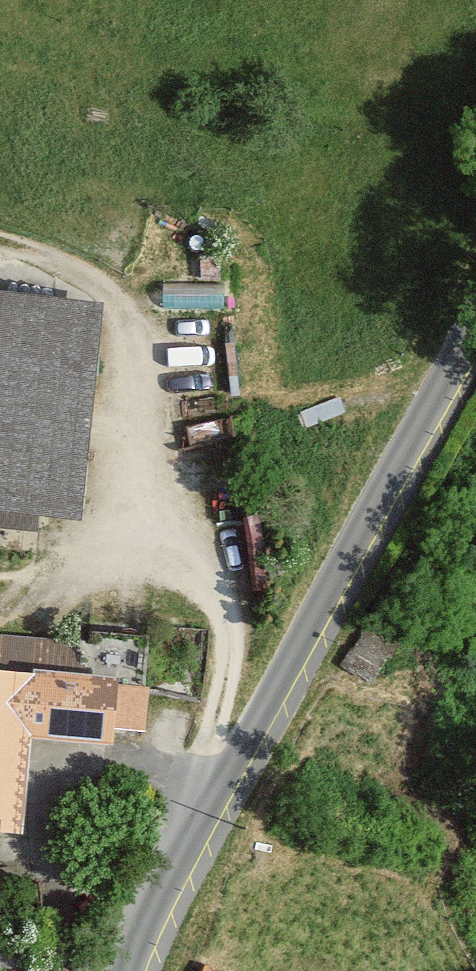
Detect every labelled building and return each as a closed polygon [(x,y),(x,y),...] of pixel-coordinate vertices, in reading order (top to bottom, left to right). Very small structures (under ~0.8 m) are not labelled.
[(0,298),(0,510),(76,518),(98,308),(0,298)] [(148,637),(93,633),(91,646),(0,638),(0,824),(15,825),(23,734),(105,742),(106,724),(140,727),(148,637)]
